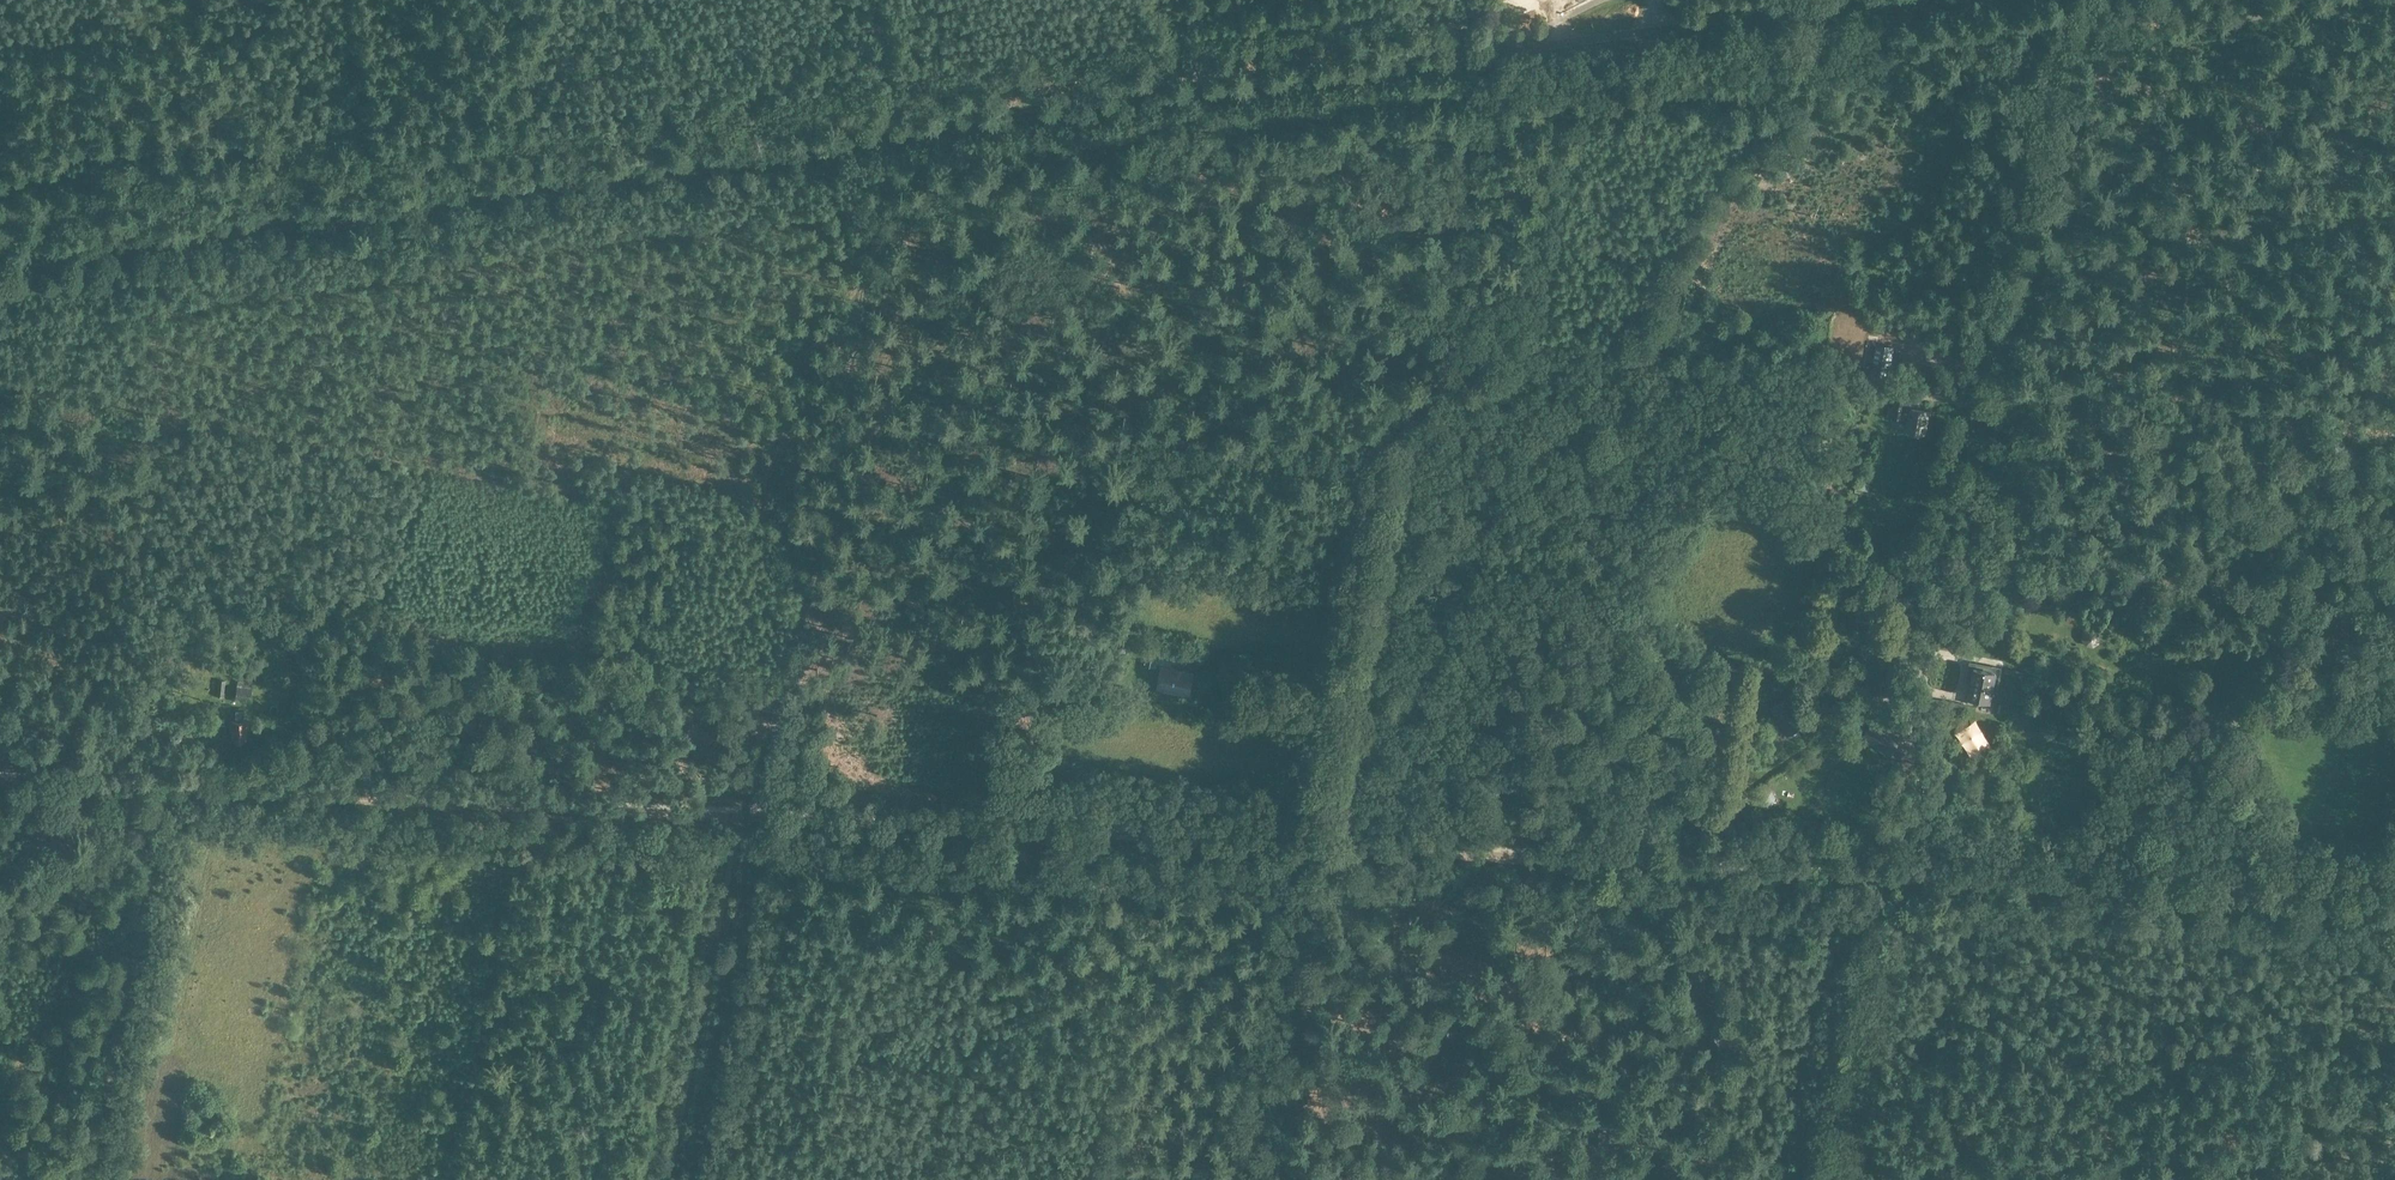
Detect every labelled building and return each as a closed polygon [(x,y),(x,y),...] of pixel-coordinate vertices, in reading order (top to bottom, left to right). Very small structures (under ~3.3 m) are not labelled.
[(343,254),(336,256),(338,265),(344,264),(343,254)] [(1894,346),(1875,343),(1868,383),(1887,386),(1894,346)] [(1900,418),(1909,419),(1908,430),(1922,432),(1925,411),(1910,409),(1911,405),(1904,403),(1904,398),(1895,397),(1894,402),(1896,402),(1894,418),(1900,419),(1900,418)] [(1856,481),(1854,491),(1867,494),(1869,483),(1856,481)] [(2088,627),(2082,631),(2081,638),(2085,645),(2093,646),(2099,642),(2100,634),(2096,628),(2088,627)] [(1129,634),(1117,632),(1114,649),(1126,651),(1129,634)] [(1141,664),(1155,666),(1158,652),(1143,650),(1141,664)] [(1994,671),(1973,667),(1968,696),(1989,699),(1994,671)] [(1183,671),(1175,669),(1174,671),(1162,668),(1158,689),(1188,694),(1192,674),(1183,672),(1183,671)] [(224,696),(226,680),(217,679),(216,695),(224,696)] [(237,680),(235,698),(250,700),(252,682),(237,680)] [(2257,715),(2254,704),(2243,706),(2246,717),(2257,715)] [(246,741),(246,730),(249,730),(249,721),(229,721),(229,731),(231,731),(231,741),(246,741)] [(2371,742),(2371,731),(2358,732),(2358,742),(2371,742)] [(1760,808),(1768,809),(1773,804),(1775,797),(1772,790),(1765,788),(1758,790),(1755,795),(1756,802),(1760,808)]
